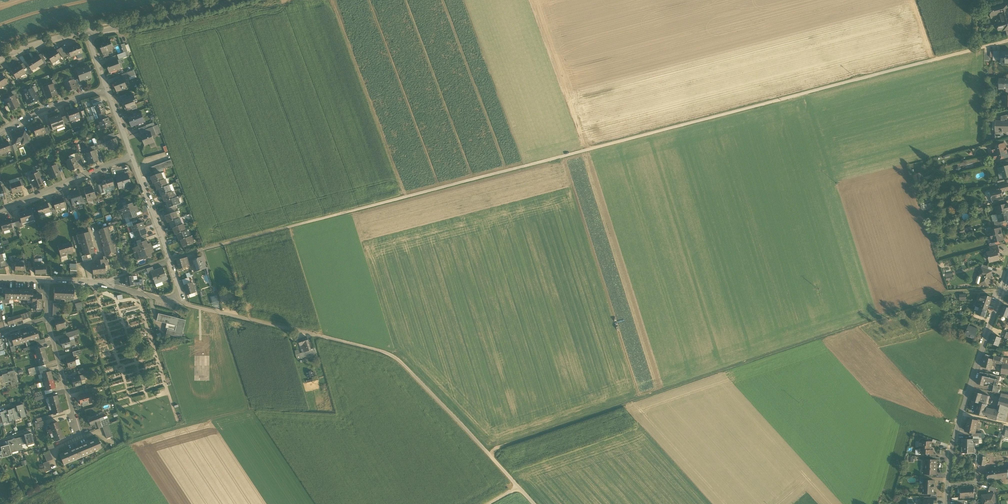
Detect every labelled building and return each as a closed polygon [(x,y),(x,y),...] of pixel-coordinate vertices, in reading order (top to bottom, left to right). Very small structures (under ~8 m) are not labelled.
[(1006,30),(1007,29),(1007,7),(1007,5),(989,9),(990,13),(994,12),(995,15),(1001,13),(1003,23),(997,25),(998,30),(1006,28),(1006,30)] [(99,43),(103,53),(107,51),(113,49),(110,39),(99,43)] [(70,57),(76,55),(82,53),(79,44),(67,49),(70,57)] [(47,54),(52,63),(61,58),(55,49),(47,54)] [(29,66),(32,70),(43,62),(41,60),(38,55),(27,62),(29,66)] [(109,68),(111,72),(120,68),(117,60),(107,64),(108,68),(109,68)] [(11,70),(16,79),(20,76),(20,75),(25,72),(25,73),(26,73),(24,70),(20,64),(11,70)] [(79,78),(80,81),(80,80),(85,78),(85,79),(91,77),(90,73),(88,74),(88,72),(90,71),(88,66),(76,70),(79,78)] [(64,82),(67,91),(76,88),(74,83),(72,79),(64,82)] [(114,83),(117,91),(122,88),(123,90),(124,89),(123,87),(126,86),(124,80),(123,79),(114,83)] [(1007,89),(1007,79),(999,79),(999,89),(1006,89),(1007,89)] [(44,92),(47,99),(57,95),(55,89),(54,87),(53,84),(42,88),(44,92)] [(27,100),(29,104),(38,100),(35,92),(33,88),(32,88),(24,92),(27,100)] [(125,105),(127,110),(132,109),(132,110),(137,108),(134,102),(134,100),(136,100),(134,94),(127,97),(126,97),(127,100),(122,102),(123,105),(125,105)] [(5,100),(8,106),(10,111),(19,106),(16,99),(14,95),(13,95),(5,100)] [(94,106),(102,103),(100,97),(91,100),(94,106)] [(94,106),(97,115),(105,112),(102,103),(94,106)] [(67,111),(70,121),(80,117),(76,107),(67,111)] [(128,118),(131,126),(144,121),(141,113),(128,118)] [(53,130),(56,129),(56,128),(56,127),(63,124),(64,126),(65,125),(63,119),(62,120),(61,117),(60,114),(48,119),(50,124),(53,130)] [(100,125),(102,128),(105,127),(105,128),(110,126),(107,118),(102,120),(98,121),(99,125),(100,125)] [(995,130),(1002,130),(1002,132),(1003,132),(1007,132),(1007,123),(1004,123),(1001,123),(1001,121),(995,121),(995,130)] [(32,126),(36,136),(45,132),(44,128),(42,122),(32,126)] [(1003,134),(1003,132),(1002,132),(1002,130),(995,130),(995,133),(994,134),(995,135),(995,138),(997,139),(997,138),(998,139),(1000,139),(1001,139),(1002,138),(1001,137),(1002,136),(1001,135),(1001,134),(1003,134)] [(24,144),(28,142),(25,133),(24,131),(12,136),(15,144),(21,141),(22,141),(23,144),(24,144)] [(145,145),(149,143),(151,143),(150,141),(153,140),(151,133),(149,133),(143,136),(144,139),(143,140),(145,145)] [(97,144),(99,149),(107,145),(106,142),(109,140),(108,138),(105,139),(96,142),(97,144)] [(108,145),(109,149),(113,148),(118,146),(115,138),(109,140),(106,142),(107,145),(108,145)] [(0,154),(11,151),(9,146),(7,141),(0,144),(0,154)] [(993,146),(995,153),(1006,150),(1005,147),(1005,143),(993,146)] [(98,160),(95,151),(94,150),(85,154),(89,163),(98,160)] [(1006,153),(1006,150),(995,153),(996,160),(1007,157),(1007,153),(1006,153)] [(66,161),(70,171),(78,168),(74,158),(66,161)] [(50,176),(52,179),(61,175),(57,168),(56,164),(55,164),(47,168),(49,172),(48,172),(49,176),(50,176)] [(1004,178),(1007,177),(1007,166),(1005,167),(1004,166),(998,168),(999,173),(1002,172),(1004,178)] [(30,176),(34,187),(42,184),(39,176),(38,173),(37,173),(30,176)] [(154,183),(155,183),(164,179),(162,173),(151,177),(154,183)] [(118,182),(120,188),(129,185),(126,174),(118,176),(119,181),(118,182)] [(102,183),(104,189),(110,187),(113,186),(111,179),(101,181),(102,183)] [(166,179),(164,179),(155,183),(158,189),(159,189),(168,185),(166,179)] [(20,181),(19,181),(10,184),(12,193),(22,190),(21,186),(20,181)] [(993,201),(1003,199),(1001,192),(1007,190),(1007,184),(999,186),(1000,187),(995,189),(995,190),(990,191),(990,192),(992,197),(991,197),(990,198),(991,200),(992,201),(993,201)] [(169,185),(168,185),(159,189),(162,195),(163,195),(172,191),(169,185)] [(83,189),(87,200),(93,198),(95,198),(94,195),(91,186),(83,189)] [(70,195),(73,204),(81,202),(78,190),(69,193),(70,195)] [(173,191),(172,191),(163,195),(165,202),(166,201),(176,198),(173,191)] [(55,207),(55,210),(65,207),(62,197),(52,200),(55,207)] [(177,197),(176,198),(166,201),(169,207),(169,208),(171,207),(179,204),(177,197)] [(36,206),(39,215),(50,212),(49,209),(47,204),(47,203),(36,206)] [(121,210),(123,214),(138,209),(137,205),(134,206),(133,203),(127,205),(125,206),(125,208),(121,210)] [(997,214),(1007,211),(1007,204),(1006,204),(1002,205),(1003,205),(998,206),(998,210),(995,210),(996,214),(997,214)] [(139,212),(138,209),(123,214),(125,218),(129,217),(129,219),(137,216),(136,213),(139,212)] [(21,220),(22,223),(33,219),(31,210),(28,211),(25,212),(19,214),(21,220)] [(997,214),(999,220),(999,222),(1003,221),(1007,219),(1007,211),(997,214)] [(168,222),(169,222),(177,219),(174,212),(171,214),(166,215),(168,222)] [(172,228),(173,228),(181,225),(178,218),(177,219),(169,222),(172,228)] [(2,231),(12,228),(11,223),(10,219),(0,221),(0,222),(1,224),(0,224),(0,227),(0,228),(2,228),(2,231)] [(132,226),(134,231),(145,227),(143,222),(132,226)] [(108,227),(110,233),(116,231),(114,225),(108,227)] [(176,234),(177,234),(185,231),(182,225),(181,225),(173,228),(176,234)] [(103,257),(103,259),(104,259),(104,265),(108,265),(107,256),(108,256),(116,253),(110,233),(108,227),(98,230),(106,256),(103,257)] [(147,233),(145,227),(134,231),(136,237),(147,233)] [(989,231),(990,236),(1002,233),(1001,228),(991,230),(989,230),(989,231)] [(180,240),(181,240),(188,237),(186,231),(185,231),(177,234),(180,240)] [(84,255),(84,256),(90,254),(94,253),(89,232),(76,235),(78,243),(80,243),(84,255)] [(1004,240),(1002,233),(990,236),(992,243),(995,242),(1004,240)] [(190,237),(188,237),(181,240),(184,247),(189,245),(194,243),(191,236),(190,237)] [(135,247),(137,252),(152,246),(151,243),(148,244),(147,241),(146,240),(142,242),(138,243),(139,246),(135,247)] [(73,251),(72,245),(71,242),(70,242),(58,245),(60,255),(61,255),(61,256),(66,255),(65,253),(73,251)] [(154,252),(152,246),(137,252),(140,259),(144,258),(144,259),(148,258),(149,259),(152,258),(152,257),(152,256),(151,253),(154,252)] [(999,260),(998,256),(998,253),(999,253),(998,249),(991,251),(987,252),(990,262),(999,260)] [(112,261),(115,269),(121,267),(117,256),(111,258),(112,261)] [(192,260),(194,269),(195,269),(194,268),(198,267),(199,267),(200,269),(205,267),(202,257),(192,260)] [(180,269),(184,267),(186,267),(184,258),(177,260),(180,269)] [(96,260),(96,263),(97,265),(95,265),(92,265),(93,275),(106,273),(104,265),(104,259),(103,259),(96,260)] [(15,270),(23,271),(23,262),(21,262),(21,263),(15,263),(15,270)] [(34,262),(35,274),(46,273),(46,265),(41,265),(41,262),(39,262),(35,262),(34,262)] [(162,281),(162,282),(168,280),(163,267),(154,271),(154,270),(151,271),(151,272),(152,274),(154,280),(160,278),(162,281)] [(980,284),(987,286),(992,271),(988,270),(981,268),(979,276),(982,277),(980,284)] [(127,286),(134,285),(134,281),(133,276),(126,277),(127,286)] [(183,279),(185,285),(191,283),(190,277),(187,278),(183,279)] [(184,286),(187,295),(189,294),(196,292),(193,283),(191,283),(185,285),(184,286)] [(73,299),(74,289),(73,289),(55,288),(54,288),(54,298),(73,299)] [(5,299),(13,299),(14,289),(5,289),(5,299)] [(33,290),(14,289),(13,299),(32,300),(32,294),(33,294),(33,290)] [(42,295),(33,294),(32,294),(32,300),(32,308),(37,309),(37,311),(41,311),(41,309),(41,303),(42,295)] [(216,295),(210,297),(213,306),(218,304),(216,295)] [(980,297),(979,301),(982,302),(990,304),(992,297),(988,296),(980,297)] [(981,305),(980,308),(987,311),(990,304),(982,302),(981,305)] [(985,317),(987,311),(980,308),(979,311),(977,315),(985,317)] [(176,326),(175,331),(175,333),(182,335),(186,320),(178,318),(159,313),(157,321),(167,323),(176,326)] [(21,315),(11,317),(13,323),(22,320),(21,315)] [(58,329),(58,330),(61,329),(61,328),(65,327),(63,318),(54,321),(56,329),(58,329)] [(965,336),(975,339),(978,330),(969,326),(968,326),(965,336)] [(29,331),(26,332),(29,341),(34,339),(39,337),(36,329),(32,331),(32,330),(29,331)] [(181,338),(182,335),(175,333),(175,331),(168,329),(166,334),(181,338)] [(19,344),(29,341),(26,332),(19,334),(19,332),(10,335),(11,337),(14,346),(14,345),(13,344),(19,342),(19,344)] [(990,343),(998,346),(1001,338),(993,335),(990,343)] [(70,346),(71,346),(69,341),(68,337),(63,339),(60,340),(63,348),(64,348),(65,349),(70,347),(70,346)] [(300,345),(302,345),(308,342),(307,337),(298,340),(300,345)] [(310,349),(308,342),(302,345),(304,352),(311,350),(310,349)] [(35,349),(37,358),(46,355),(44,347),(35,349)] [(48,363),(46,355),(37,358),(39,366),(48,363)] [(994,356),(994,360),(993,364),(999,366),(1001,357),(994,356)] [(75,365),(76,365),(75,360),(74,357),(66,359),(68,367),(70,367),(70,368),(76,367),(75,365)] [(991,369),(993,364),(994,360),(989,359),(984,358),(982,367),(991,369)] [(2,375),(2,376),(4,383),(10,381),(11,385),(13,385),(17,383),(14,370),(7,372),(8,373),(2,375)] [(42,373),(44,382),(53,379),(50,371),(42,373)] [(994,383),(995,383),(996,379),(997,376),(991,374),(980,372),(977,384),(983,386),(985,381),(994,383)] [(81,384),(80,380),(79,376),(71,378),(73,387),(75,386),(75,387),(81,386),(81,384)] [(55,388),(53,379),(44,382),(46,390),(51,389),(55,388)] [(984,416),(986,407),(987,405),(979,403),(982,394),(974,392),(972,401),(976,402),(975,405),(977,406),(975,414),(984,416)] [(82,404),(82,405),(88,404),(88,402),(91,401),(89,393),(78,396),(80,404),(82,404)] [(979,403),(987,405),(989,396),(982,394),(979,403)] [(49,402),(50,406),(59,403),(57,395),(48,397),(49,402)] [(999,411),(1007,413),(1007,412),(1007,411),(1007,399),(1000,397),(997,410),(999,411)] [(62,412),(59,403),(50,406),(51,406),(53,414),(62,412)] [(12,409),(14,419),(21,417),(21,418),(26,416),(23,404),(16,406),(17,408),(12,409)] [(984,416),(996,420),(997,419),(999,411),(997,410),(989,408),(986,407),(984,416)] [(3,423),(9,421),(9,422),(15,420),(11,409),(7,410),(7,411),(4,412),(4,411),(0,412),(0,413),(3,423)] [(1006,419),(1007,413),(999,411),(997,419),(1005,422),(1006,419)] [(91,426),(94,425),(94,424),(99,423),(101,422),(100,421),(99,418),(98,414),(97,414),(98,414),(95,415),(88,418),(87,418),(91,426)] [(101,422),(102,427),(108,425),(110,424),(108,418),(105,419),(100,421),(101,422)] [(972,433),(975,433),(977,421),(968,419),(965,431),(972,433)] [(49,425),(50,429),(52,433),(60,430),(57,421),(49,425)] [(64,438),(60,430),(52,433),(55,441),(64,438)] [(24,436),(19,437),(21,445),(26,444),(27,445),(34,443),(31,433),(24,435),(24,436)] [(7,441),(8,444),(10,451),(17,449),(18,450),(23,449),(21,445),(19,437),(7,441)] [(86,443),(78,447),(82,456),(88,453),(89,454),(93,452),(92,450),(97,448),(97,449),(101,448),(102,448),(97,438),(88,441),(86,442),(86,443)] [(10,451),(8,444),(6,445),(5,441),(0,443),(0,455),(5,453),(6,456),(11,455),(11,452),(10,451)] [(71,460),(82,456),(78,447),(70,450),(67,451),(60,455),(59,454),(63,464),(64,464),(63,463),(67,462),(67,463),(72,461),(71,460)] [(932,474),(936,474),(937,460),(933,460),(925,460),(924,474),(925,474),(932,474)] [(51,469),(48,461),(47,461),(43,463),(45,472),(51,469)] [(988,481),(996,479),(994,471),(994,469),(986,470),(988,481)] [(994,471),(996,479),(1007,478),(1007,474),(1007,470),(1001,471),(999,470),(994,471)] [(931,493),(934,494),(934,493),(934,481),(929,480),(923,480),(923,484),(922,484),(921,485),(921,487),(922,489),(923,489),(923,493),(931,493)] [(970,487),(967,487),(961,488),(960,498),(972,497),(974,497),(974,489),(970,490),(970,487)] [(983,503),(995,503),(994,494),(987,495),(987,494),(982,495),(983,503)]
